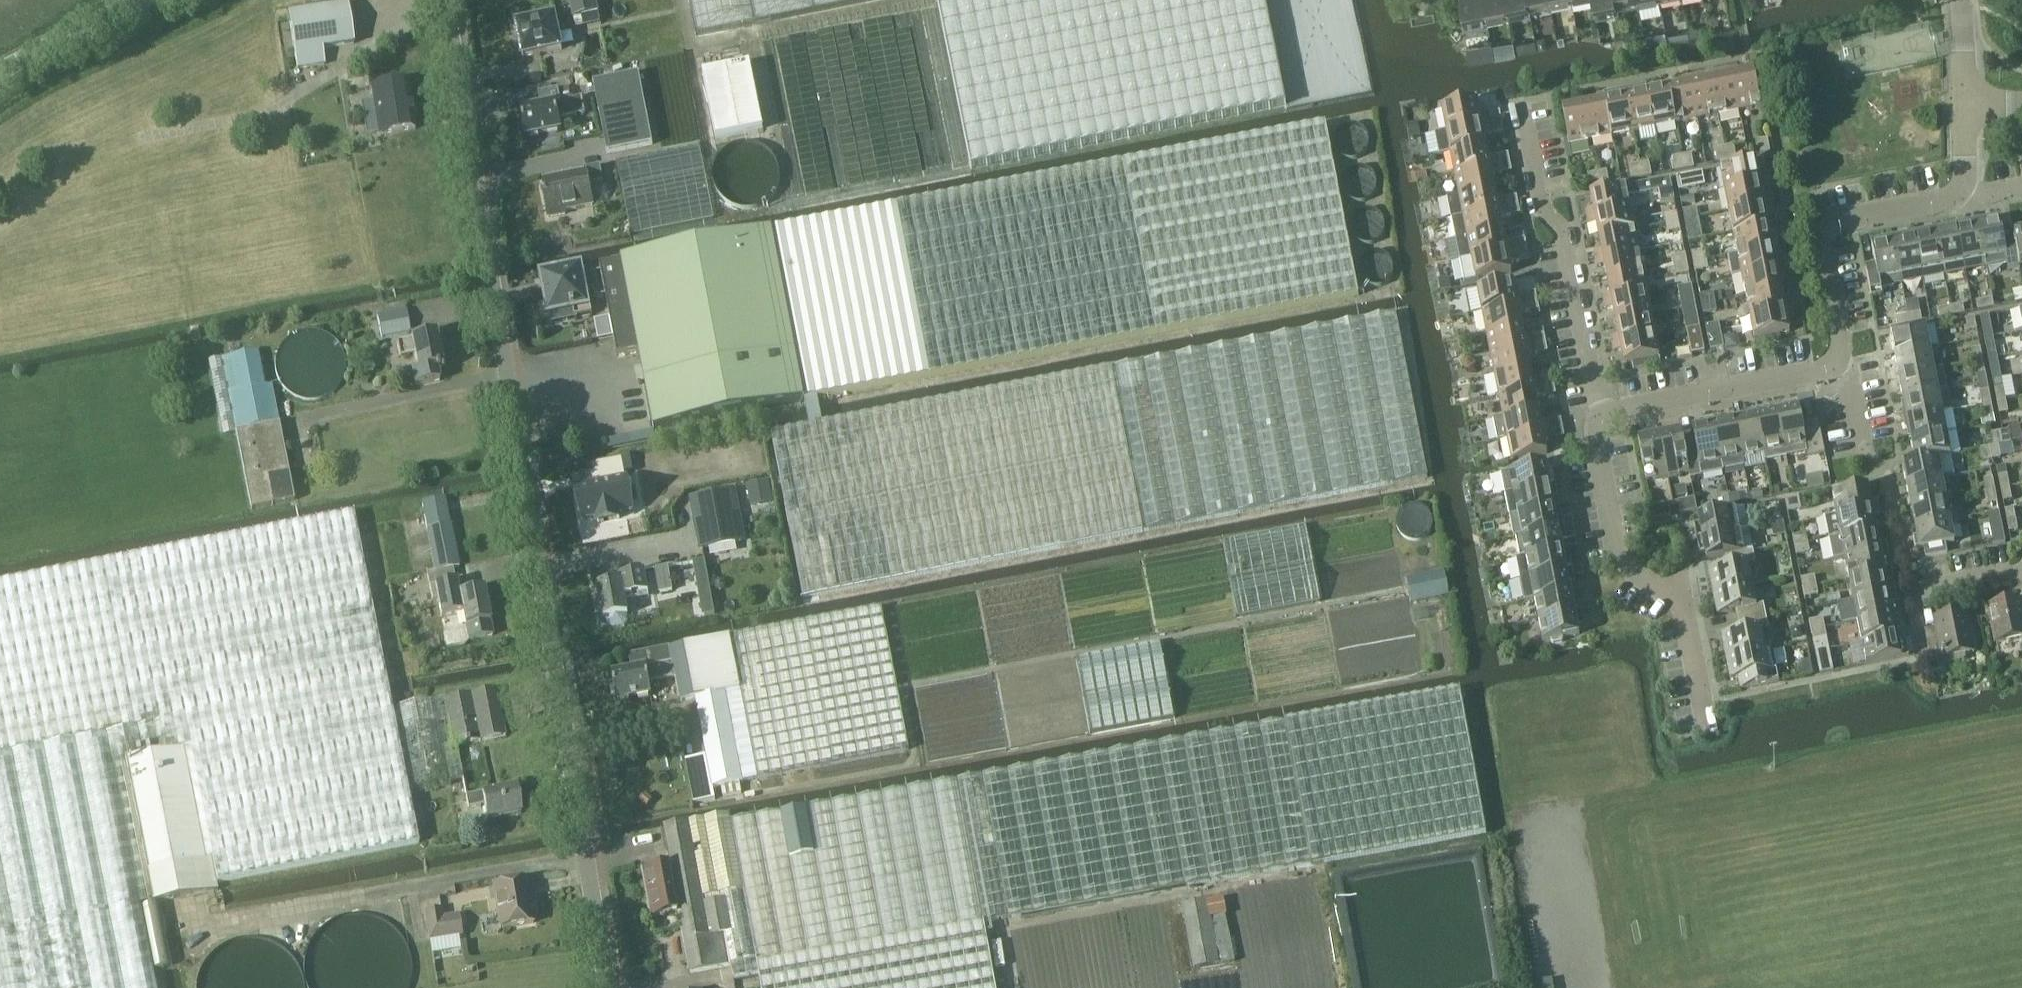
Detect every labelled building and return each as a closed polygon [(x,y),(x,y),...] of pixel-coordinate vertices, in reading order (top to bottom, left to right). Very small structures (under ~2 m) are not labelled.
[(576,28),(601,23),(597,0),(570,0),(576,28)] [(697,35),(874,0),(690,0),(697,35)] [(971,168),(1286,105),(1265,0),(937,0),(971,168)] [(1466,19),(1466,25),(1474,28),(1488,25),(1486,15),(1487,15),(1484,0),(1462,0),(1466,19)] [(1487,15),(1509,11),(1506,0),(1484,0),(1487,15)] [(1509,11),(1530,7),(1529,0),(1506,0),(1509,11)] [(1596,10),(1618,5),(1617,0),(1594,0),(1596,10)] [(348,4),(289,13),(298,68),(325,64),(323,48),(354,44),(348,4)] [(523,57),(548,52),(563,49),(556,16),(516,24),(520,43),(518,43),(520,53),(522,52),(523,57)] [(1689,26),(1691,35),(1699,34),(1697,24),(1689,26)] [(1666,29),(1648,33),(1650,43),(1669,40),(1666,29)] [(1680,38),(1683,38),(1690,36),(1688,29),(1681,30),(1679,31),(1680,38)] [(1545,37),(1537,38),(1539,49),(1547,47),(1545,37)] [(1503,41),(1493,43),(1495,56),(1497,55),(1505,54),(1503,41)] [(1519,52),(1527,50),(1525,41),(1515,43),(1517,52),(1519,52)] [(1482,58),(1494,56),(1492,49),(1480,51),(1482,58)] [(765,128),(751,63),(704,72),(717,138),(765,128)] [(1739,67),(1732,68),(1740,111),(1762,107),(1755,71),(1740,74),(1739,67)] [(1719,115),(1740,111),(1732,68),(1725,70),(1726,77),(1712,80),(1719,115)] [(653,145),(640,74),(595,82),(608,153),(653,145)] [(1698,119),(1719,115),(1712,80),(1698,83),(1696,75),(1689,77),(1698,119)] [(1684,86),(1670,88),(1677,124),(1698,119),(1689,77),(1682,78),(1684,86)] [(407,82),(372,88),(378,134),(413,129),(407,82)] [(1655,91),(1654,84),(1647,85),(1655,128),(1677,124),(1670,88),(1655,91)] [(1647,85),(1626,89),(1634,132),(1655,128),(1647,85)] [(586,112),(583,97),(561,101),(559,89),(539,92),(542,104),(522,108),(525,122),(522,123),(524,131),(526,131),(527,135),(561,128),(559,118),(586,112)] [(1613,136),(1634,132),(1626,89),(1604,93),(1613,136)] [(1599,102),(1585,105),(1592,140),(1613,136),(1604,93),(1597,95),(1599,102)] [(1570,145),(1592,140),(1585,105),(1571,108),(1569,100),(1562,102),(1570,145)] [(1443,109),(1447,131),(1502,120),(1501,111),(1481,115),(1478,102),(1443,109)] [(1345,136),(1376,132),(1372,107),(1341,111),(1345,136)] [(1435,133),(1439,156),(1451,152),(1487,145),(1485,136),(1505,132),(1502,120),(1447,131),(1435,133)] [(1410,138),(1421,136),(1418,123),(1407,125),(1410,138)] [(819,398),(1359,295),(1327,125),(772,230),(805,401),(819,398)] [(1768,139),(1758,141),(1761,154),(1771,152),(1768,139)] [(713,218),(698,143),(615,160),(630,234),(713,218)] [(1489,157),(1487,145),(1451,152),(1456,173),(1511,162),(1509,153),(1489,157)] [(1734,146),(1726,147),(1728,161),(1737,159),(1734,146)] [(1718,163),(1728,161),(1726,147),(1716,149),(1718,163)] [(1692,154),(1683,156),(1686,169),(1694,167),(1692,154)] [(1676,171),(1686,169),(1683,156),(1673,158),(1676,171)] [(1757,161),(1722,168),(1726,190),(1769,181),(1764,160),(1757,161)] [(1493,175),(1513,171),(1511,162),(1456,173),(1460,194),(1495,187),(1493,175)] [(1649,162),(1641,164),(1643,177),(1652,176),(1649,162)] [(1633,179),(1643,177),(1641,164),(1631,166),(1633,179)] [(545,196),(549,217),(566,214),(566,211),(594,206),(589,184),(604,182),(601,166),(585,169),(585,172),(544,180),(547,195),(545,196)] [(1607,171),(1598,173),(1601,186),(1610,185),(1607,171)] [(1588,175),(1591,188),(1601,186),(1598,173),(1588,175)] [(1694,174),(1690,174),(1676,177),(1679,190),(1696,187),(1694,174)] [(1594,209),(1587,210),(1588,217),(1631,209),(1629,198),(1660,192),(1662,203),(1675,201),(1675,200),(1671,178),(1627,187),(1591,194),(1594,209)] [(1769,181),(1726,190),(1730,211),(1773,203),(1769,181)] [(1498,200),(1495,187),(1460,194),(1448,197),(1452,218),(1519,205),(1518,196),(1498,200)] [(1773,203),(1730,211),(1734,232),(1777,224),(1776,217),(1773,203)] [(1519,205),(1452,218),(1456,239),(1504,230),(1501,217),(1521,214),(1519,205)] [(1683,211),(1685,220),(1698,217),(1697,208),(1683,211)] [(1631,209),(1588,217),(1590,224),(1597,223),(1600,237),(1635,230),(1631,209)] [(1677,212),(1664,215),(1666,224),(1679,221),(1677,212)] [(1698,217),(1685,220),(1689,241),(1703,238),(1698,217)] [(1988,223),(1979,224),(1987,266),(1994,264),(2008,262),(2009,270),(2021,268),(2020,266),(2014,233),(2012,226),(2011,218),(2000,220),(1999,217),(1987,219),(1988,223)] [(1679,221),(1666,224),(1668,233),(1681,231),(1679,221)] [(1777,224),(1734,232),(1738,253),(1774,246),(1771,232),(1778,231),(1777,224)] [(1961,228),(1958,229),(1966,270),(1981,267),(1987,266),(1979,224),(1966,227),(1963,225),(1961,228)] [(1950,230),(1937,233),(1945,274),(1946,274),(1966,270),(1958,229),(1955,229),(1952,227),(1950,230)] [(655,430),(805,401),(772,230),(623,259),(623,263),(601,267),(602,272),(607,296),(618,357),(640,353),(655,430)] [(1456,239),(1461,260),(1528,247),(1526,238),(1506,242),(1504,230),(1456,239)] [(1603,251),(1595,252),(1597,259),(1639,251),(1635,230),(1600,237),(1603,251)] [(2014,233),(2020,266),(2021,266),(2021,231),(2014,233)] [(1918,236),(1916,237),(1924,278),(1945,274),(1937,233),(1924,235),(1920,233),(1918,236)] [(1907,239),(1895,241),(1903,282),(1910,281),(1924,278),(1916,237),(1913,238),(1909,235),(1907,239)] [(1876,265),(1866,267),(1871,292),(1872,297),(1883,295),(1881,287),(1903,282),(1895,241),(1881,244),(1878,242),(1876,245),(1872,246),(1876,265)] [(1738,253),(1728,256),(1732,277),(1743,275),(1785,266),(1784,259),(1776,261),(1774,246),(1738,253)] [(1509,260),(1530,256),(1528,247),(1461,260),(1465,282),(1512,273),(1509,260)] [(1692,253),(1694,262),(1707,260),(1705,250),(1692,253)] [(1639,251),(1597,259),(1598,267),(1605,265),(1608,279),(1643,272),(1639,251)] [(1672,257),(1674,266),(1687,264),(1686,254),(1672,257)] [(1709,269),(1707,260),(1694,262),(1696,272),(1709,269)] [(1689,273),(1687,264),(1674,266),(1676,275),(1689,273)] [(588,291),(597,289),(598,298),(607,296),(602,272),(585,275),(583,265),(562,269),(563,273),(543,276),(551,319),(576,315),(575,305),(590,302),(588,291)] [(1785,266),(1743,275),(1747,296),(1782,289),(1779,275),(1787,273),(1785,266)] [(1611,293),(1604,295),(1605,302),(1648,293),(1643,272),(1608,279),(1611,293)] [(1514,282),(1467,292),(1471,313),(1483,311),(1538,300),(1537,291),(1517,295),(1514,282)] [(1691,285),(1678,288),(1683,308),(1696,306),(1691,285)] [(1782,289),(1747,296),(1751,317),(1794,308),(1792,301),(1785,303),(1782,289)] [(1648,293),(1605,302),(1606,309),(1614,307),(1617,322),(1652,315),(1648,293)] [(1700,295),(1702,305),(1715,302),(1713,293),(1700,295)] [(1995,307),(1994,307),(1993,298),(1977,302),(1978,310),(1995,307)] [(1483,311),(1487,332),(1523,326),(1520,313),(1540,309),(1538,300),(1483,311)] [(1717,311),(1715,302),(1702,305),(1704,314),(1717,311)] [(1963,304),(1952,307),(1954,315),(1965,313),(1963,304)] [(1700,327),(1696,306),(1683,308),(1687,330),(1700,327)] [(1940,318),(1954,315),(1952,307),(1938,309),(1940,318)] [(1794,308),(1751,317),(1755,339),(1791,332),(1788,317),(1795,315),(1794,308)] [(383,338),(412,332),(407,310),(379,316),(383,338)] [(1921,313),(1909,315),(1911,324),(1922,322),(1921,313)] [(1983,329),(1992,327),(1989,314),(1981,316),(1983,329)] [(772,434),(803,599),(1176,525),(1428,478),(1396,315),(1145,363),(824,424),(816,426),(810,427),(772,434)] [(1619,336),(1612,337),(1613,344),(1656,336),(1652,315),(1617,322),(1619,336)] [(1896,318),(1898,327),(1911,324),(1909,315),(1896,318)] [(1966,319),(1968,332),(1977,330),(1975,317),(1966,319)] [(1706,326),(1711,350),(1724,348),(1719,323),(1706,326)] [(1893,337),(1892,337),(1893,343),(1894,343),(1897,355),(1937,347),(1936,341),(1939,340),(1936,325),(1926,327),(1892,333),(1893,337)] [(1523,326),(1487,332),(1491,354),(1547,343),(1545,334),(1525,338),(1523,326)] [(1705,351),(1700,327),(1687,330),(1692,354),(1705,351)] [(402,357),(416,354),(419,370),(414,371),(417,386),(441,381),(439,370),(441,370),(440,366),(444,365),(437,332),(413,337),(413,340),(399,343),(402,357)] [(1738,347),(1736,335),(1723,337),(1726,349),(1738,347)] [(1656,336),(1613,344),(1615,351),(1622,350),(1625,365),(1660,357),(1656,336)] [(296,370),(294,392),(338,397),(345,339),(327,337),(324,360),(309,358),(307,372),(296,370)] [(1491,354),(1496,375),(1531,368),(1528,356),(1549,352),(1547,343),(1491,354)] [(1987,347),(1986,347),(1989,359),(1998,357),(1995,345),(1987,347)] [(1937,347),(1897,355),(1899,368),(1898,368),(1899,374),(1900,374),(1901,376),(1935,370),(1932,355),(1939,354),(1937,347)] [(1972,350),(1974,362),(1983,361),(1981,348),(1972,350)] [(264,387),(257,351),(221,359),(208,361),(223,436),(235,433),(251,510),(294,501),(280,426),(279,423),(278,423),(271,386),(264,387)] [(1998,357),(1989,359),(1991,372),(2000,370),(1998,357)] [(1987,381),(1983,361),(1974,362),(1978,383),(1987,381)] [(1531,368),(1496,375),(1500,396),(1555,385),(1553,376),(1533,380),(1531,368)] [(1901,380),(1900,380),(1901,386),(1903,385),(1905,398),(1949,389),(1944,368),(1935,370),(1901,376),(1901,380)] [(1989,390),(1987,381),(1978,383),(1983,404),(1992,403),(1989,390)] [(1500,396),(1504,417),(1539,410),(1537,398),(1557,394),(1555,385),(1500,396)] [(2004,387),(1995,389),(1997,401),(2006,399),(2004,387)] [(1907,406),(1903,411),(1905,420),(1943,412),(1953,410),(1950,396),(1949,389),(1905,398),(1907,406)] [(805,401),(810,427),(816,426),(824,424),(819,398),(805,401)] [(2006,399),(1997,401),(1999,414),(2008,412),(2006,399)] [(1790,404),(1791,410),(1778,413),(1787,457),(1808,452),(1809,455),(1825,452),(1823,440),(1819,420),(1803,423),(1799,402),(1790,404)] [(1985,417),(1994,415),(1992,403),(1983,404),(1985,417)] [(1787,457),(1778,413),(1765,415),(1764,409),(1756,411),(1764,454),(1765,462),(1787,457)] [(1497,441),(1508,438),(1564,427),(1562,419),(1542,423),(1539,410),(1504,417),(1493,419),(1497,441)] [(1943,412),(1905,420),(1907,428),(1912,432),(1913,440),(1957,431),(1953,410),(1943,412)] [(1743,458),(1764,454),(1756,411),(1748,412),(1749,418),(1736,421),(1743,458)] [(1723,423),(1722,418),(1714,419),(1724,471),(1745,467),(1743,458),(1736,421),(1723,423)] [(1702,476),(1724,471),(1714,419),(1705,421),(1706,427),(1693,429),(1696,444),(1702,476)] [(2009,426),(2010,430),(2012,443),(2021,441),(2021,433),(2020,424),(2009,426)] [(1565,436),(1564,427),(1508,438),(1513,460),(1548,453),(1545,440),(1565,436)] [(2001,432),(2003,444),(2012,443),(2010,430),(2003,431),(2001,432)] [(1670,431),(1660,433),(1669,479),(1681,477),(1680,475),(1690,473),(1685,446),(1682,431),(1671,434),(1670,431)] [(1957,431),(1913,440),(1916,453),(1914,453),(1915,459),(1917,458),(1917,461),(1938,457),(1949,455),(1962,452),(1957,431)] [(1988,447),(1990,447),(1994,446),(1999,445),(2003,444),(2001,432),(1998,432),(1986,435),(1988,447)] [(1658,481),(1669,479),(1660,433),(1650,435),(1650,438),(1639,440),(1647,481),(1657,479),(1658,481)] [(1702,476),(1696,444),(1685,446),(1690,473),(1691,478),(1702,476)] [(1990,447),(1993,460),(2001,458),(2001,457),(1999,445),(1994,446),(1990,447)] [(1984,462),(1993,460),(1990,447),(1988,447),(1981,449),(1984,462)] [(651,453),(630,457),(634,482),(656,478),(651,453)] [(1905,467),(1904,467),(1905,473),(1906,473),(1909,485),(1949,477),(1948,470),(1941,472),(1938,457),(1917,461),(1904,463),(1905,467)] [(1510,471),(1500,473),(1505,495),(1557,484),(1555,476),(1549,477),(1547,464),(1515,470),(1510,471)] [(1999,476),(2001,488),(2010,487),(2008,475),(1999,476)] [(624,477),(577,486),(583,517),(597,515),(598,521),(617,517),(616,511),(630,509),(624,477)] [(1949,477),(1909,485),(1911,497),(1909,498),(1911,504),(1912,503),(1913,506),(1947,499),(1944,485),(1951,484),(1949,477)] [(1984,479),(1987,491),(1995,490),(1993,477),(1984,479)] [(769,481),(748,484),(752,505),(773,502),(769,481)] [(1557,484),(1505,495),(1509,516),(1555,507),(1553,494),(1559,493),(1557,484)] [(1686,486),(1675,488),(1677,498),(1688,496),(1686,486)] [(1773,494),(1781,493),(1779,486),(1772,487),(1773,494)] [(1869,486),(1834,493),(1838,515),(1881,507),(1880,499),(1872,501),(1869,486)] [(2012,500),(2010,487),(2001,488),(2004,501),(2012,500)] [(707,547),(745,540),(736,489),(697,497),(707,547)] [(1762,489),(1749,491),(1752,501),(1764,498),(1762,489)] [(1998,503),(1995,490),(1987,491),(1989,504),(1998,503)] [(1729,505),(1740,502),(1739,493),(1727,495),(1729,505)] [(1788,512),(1802,509),(1799,496),(1785,498),(1788,512)] [(1687,499),(1689,512),(1698,511),(1695,498),(1687,499)] [(446,499),(423,503),(427,522),(428,529),(437,572),(460,567),(451,524),(450,524),(449,518),(450,518),(446,499)] [(1681,514),(1689,512),(1687,499),(1678,501),(1681,514)] [(1913,509),(1912,509),(1913,515),(1914,515),(1917,527),(1958,519),(1956,513),(1950,514),(1947,499),(1913,506),(1913,509)] [(1669,503),(1660,505),(1663,518),(1671,516),(1669,503)] [(1399,514),(1397,522),(1399,530),(1404,536),(1411,540),(1419,540),(1427,536),(1432,530),(1434,522),(1432,514),(1427,508),(1420,504),(1411,504),(1404,508),(1399,514)] [(1652,507),(1654,519),(1654,520),(1663,518),(1660,505),(1652,507)] [(1555,507),(1509,516),(1514,537),(1517,536),(1574,525),(1572,517),(1564,519),(1564,518),(1558,519),(1555,507)] [(1702,530),(1696,531),(1697,539),(1750,529),(1745,507),(1699,516),(1702,530)] [(1826,517),(1831,538),(1878,529),(1875,515),(1882,514),(1881,507),(1838,515),(1826,517)] [(2010,532),(2018,531),(2015,509),(2006,511),(2010,532)] [(186,753),(213,891),(421,851),(410,789),(464,779),(457,745),(505,736),(496,689),(445,699),(391,709),(353,513),(126,558),(0,583),(0,987),(156,987),(153,970),(171,966),(170,962),(159,902),(132,763),(186,753)] [(1918,536),(1914,537),(1916,548),(1920,547),(1921,549),(1925,548),(1926,558),(1948,554),(1946,544),(1955,542),(1952,527),(1959,526),(1958,519),(1917,527),(1918,536)] [(1995,535),(2004,533),(2002,520),(1993,522),(1995,535)] [(1784,522),(1772,524),(1774,536),(1786,534),(1784,522)] [(1574,525),(1517,536),(1521,557),(1564,549),(1562,542),(1576,538),(1577,538),(1574,525)] [(1707,560),(1727,556),(1727,555),(1754,550),(1750,529),(1697,539),(1699,548),(1705,546),(1707,560)] [(1831,538),(1831,539),(1833,552),(1835,560),(1846,557),(1889,549),(1888,542),(1880,543),(1878,529),(1831,538)] [(1793,537),(1795,546),(1808,543),(1806,534),(1793,537)] [(1810,553),(1808,543),(1795,546),(1797,556),(1810,553)] [(1521,557),(1517,558),(1521,579),(1574,569),(1572,561),(1566,562),(1564,549),(1521,557)] [(1893,570),(1889,549),(1846,557),(1850,578),(1893,570)] [(1729,567),(1710,570),(1714,592),(1753,584),(1749,564),(1756,562),(1754,550),(1727,555),(1727,556),(1729,567)] [(706,560),(695,562),(699,585),(710,583),(706,560)] [(654,569),(659,592),(673,589),(668,566),(654,569)] [(1574,569),(1521,579),(1525,601),(1535,599),(1572,591),(1569,578),(1585,575),(1583,567),(1574,569)] [(598,584),(604,618),(606,618),(608,625),(612,629),(625,626),(628,622),(627,614),(629,614),(626,596),(650,592),(646,570),(621,575),(622,580),(598,584)] [(1897,591),(1896,584),(1893,570),(1850,578),(1855,600),(1897,591)] [(1448,596),(1443,571),(1406,578),(1411,603),(1448,596)] [(1801,579),(1803,588),(1817,585),(1815,576),(1801,579)] [(721,591),(725,587),(725,581),(719,579),(714,582),(716,589),(721,591)] [(484,589),(460,593),(457,581),(433,586),(435,600),(441,599),(445,616),(464,613),(469,640),(493,636),(484,589)] [(1757,605),(1753,584),(1714,592),(1718,614),(1737,610),(1740,621),(1767,615),(1765,603),(1757,605)] [(1819,595),(1817,585),(1803,588),(1805,598),(1819,595)] [(1572,591),(1535,599),(1539,620),(1582,611),(1580,603),(1575,604),(1572,591)] [(1901,613),(1897,591),(1855,600),(1859,621),(1901,613)] [(2021,602),(1990,608),(1997,643),(2021,638),(2021,607),(2021,602)] [(670,648),(631,656),(633,669),(613,672),(616,686),(613,687),(615,696),(617,696),(618,699),(652,693),(650,682),(655,681),(666,679),(676,678),(681,702),(696,699),(712,787),(721,786),(723,796),(742,793),(741,783),(743,782),(909,749),(882,607),(730,636),(670,648)] [(1582,611),(1539,620),(1544,642),(1551,640),(1552,642),(1553,644),(1563,642),(1564,640),(1564,638),(1580,634),(1578,621),(1584,620),(1582,611)] [(1936,618),(1939,633),(1926,635),(1934,672),(1948,670),(1947,664),(1964,661),(1967,658),(1966,654),(1975,652),(1968,620),(1967,612),(1936,618)] [(1859,621),(1863,642),(1906,634),(1901,613),(1859,621)] [(1722,635),(1727,657),(1766,649),(1762,629),(1769,627),(1767,615),(1740,621),(1742,632),(1722,635)] [(1980,628),(1978,618),(1968,620),(1970,630),(1980,628)] [(1823,619),(1810,621),(1812,630),(1825,627),(1823,619)] [(1812,630),(1816,651),(1830,648),(1825,627),(1812,630)] [(1906,634),(1863,642),(1867,664),(1902,657),(1910,656),(1906,634)] [(1834,671),(1832,661),(1830,648),(1816,651),(1818,664),(1821,674),(1834,671)] [(1777,669),(1770,670),(1766,649),(1727,657),(1731,679),(1738,678),(1740,689),(1780,681),(1777,669)] [(996,668),(1009,745),(1094,731),(1081,654),(996,668)] [(731,821),(744,892),(759,976),(761,987),(997,987),(985,922),(1312,864),(1487,833),(1460,689),(1286,721),(982,776),(731,821)] [(159,902),(213,891),(186,753),(132,763),(159,902)] [(487,820),(521,814),(516,787),(466,797),(468,809),(484,806),(487,820)] [(646,794),(640,801),(647,806),(653,799),(646,794)] [(689,820),(663,825),(670,866),(678,911),(690,973),(731,966),(734,981),(759,976),(744,892),(731,821),(730,815),(689,821),(689,820)] [(670,866),(642,871),(651,916),(678,911),(670,866)] [(532,880),(493,886),(500,929),(533,923),(530,906),(536,905),(532,880)] [(1194,969),(1234,962),(1226,916),(1228,915),(1225,897),(1183,905),(1194,969)] [(442,909),(425,912),(430,942),(463,936),(460,914),(444,917),(442,909)] [(412,977),(411,956),(402,936),(387,922),(367,914),(346,915),(326,923),(312,939),(304,958),(305,980),(308,987),(407,987),(412,977)] [(302,970),(292,953),(275,940),(256,935),(236,937),(217,946),(204,961),(196,980),(196,987),(306,987),(302,970)]
